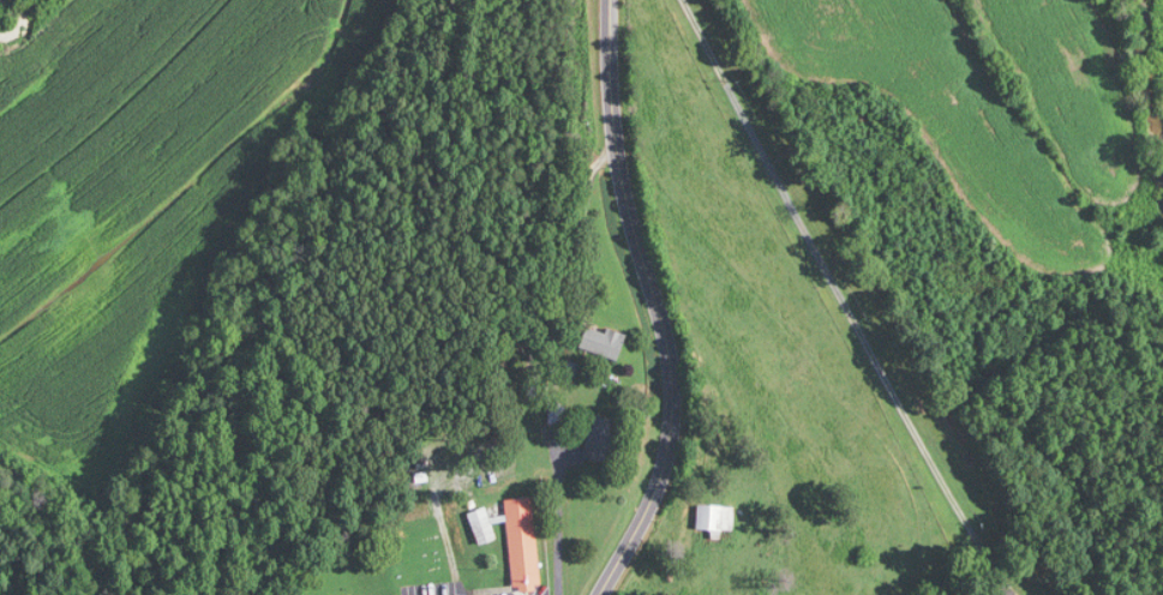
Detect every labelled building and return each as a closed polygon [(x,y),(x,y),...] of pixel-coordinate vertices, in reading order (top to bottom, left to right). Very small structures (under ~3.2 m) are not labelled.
[(865,122),(858,104),(849,108),(856,126),(865,122)] [(616,360),(626,334),(606,327),(604,332),(586,325),(578,347),(616,360)] [(605,462),(613,418),(589,414),(582,459),(605,462)] [(533,497),(505,499),(511,592),(539,590),(533,497)] [(733,530),(733,505),(696,505),(696,530),(733,530)] [(495,539),(485,507),(467,512),(477,545),(495,539)]
